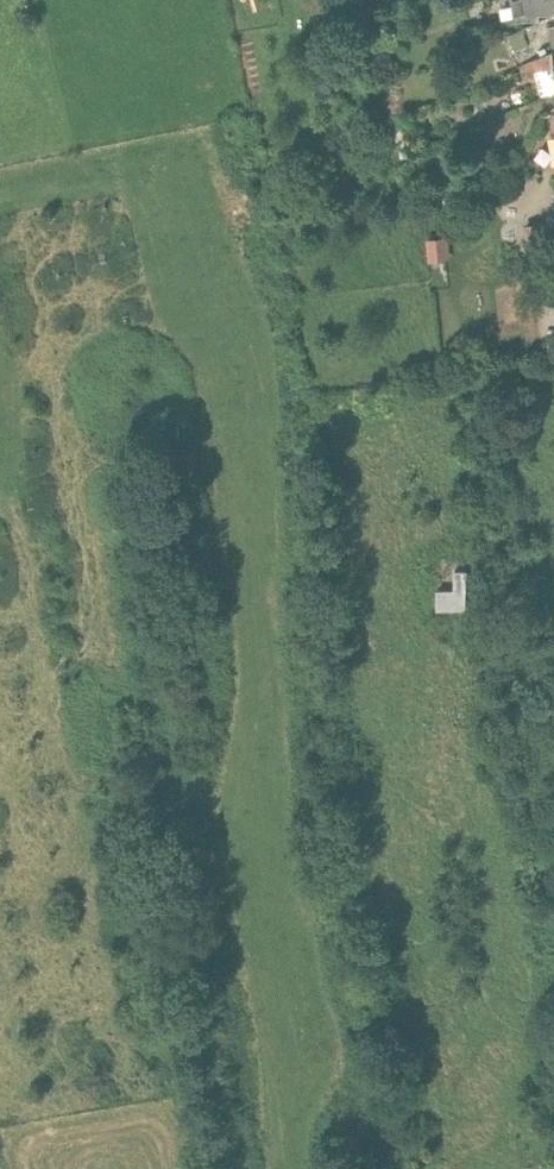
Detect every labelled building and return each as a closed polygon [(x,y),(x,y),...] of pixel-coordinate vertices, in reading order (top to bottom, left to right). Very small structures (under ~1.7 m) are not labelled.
[(514,20),(539,16),(538,11),(553,8),(553,0),(510,0),(514,20)] [(513,50),(528,45),(522,29),(508,35),(513,50)] [(553,67),(552,51),(519,65),(523,80),(538,77),(537,70),(553,67)] [(536,105),(540,115),(552,113),(552,114),(553,114),(553,102),(536,105)] [(450,258),(448,236),(425,238),(428,261),(450,258)] [(441,577),(440,605),(469,606),(469,577),(441,577)]
